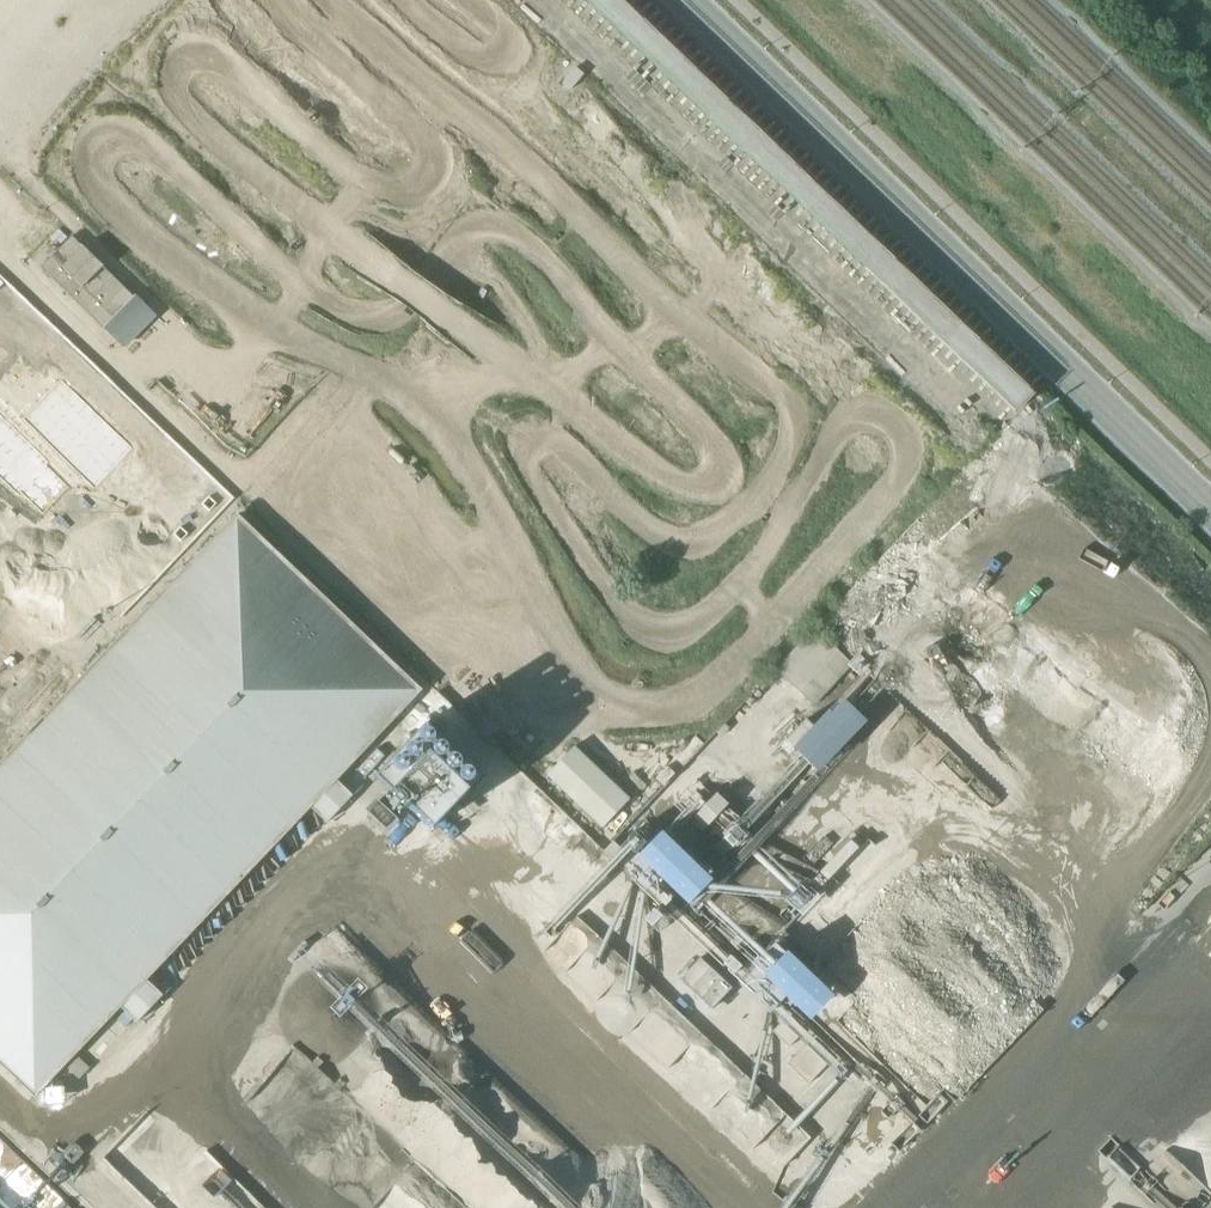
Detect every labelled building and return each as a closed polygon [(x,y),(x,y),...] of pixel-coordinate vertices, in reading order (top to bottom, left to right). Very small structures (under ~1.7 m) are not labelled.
[(41,267),(103,328),(133,297),(71,237),(41,267)] [(11,1068),(5,1074),(7,1075),(13,1069),(33,1088),(33,1097),(35,1097),(35,1088),(54,1068),(60,1074),(62,1072),(56,1067),(75,1046),(81,1052),(83,1050),(77,1044),(96,1024),(102,1030),(104,1028),(98,1022),(117,1002),(123,1007),(124,1007),(136,1018),(132,1022),(134,1024),(163,993),(161,991),(157,996),(145,984),(146,983),(140,978),(160,957),(165,963),(167,961),(161,956),(181,935),(187,941),(188,939),(182,934),(202,913),(208,919),(209,917),(203,911),(223,891),(229,897),(230,895),(224,889),(244,869),(250,874),(251,873),(246,867),(265,847),(271,852),(273,850),(267,845),(286,824),(292,830),(294,828),(288,823),(307,802),(313,808),(314,807),(326,818),(322,823),(324,824),(353,794),(351,792),(347,796),(335,785),(336,784),(330,778),(349,758),(355,763),(357,762),(351,756),(371,736),(376,741),(378,740),(372,734),(392,714),(398,719),(399,717),(393,712),(412,692),(420,692),(420,689),(412,690),(392,671),(398,665),(396,663),(390,669),(370,649),(376,644),(374,642),(368,648),(348,628),(353,622),(352,621),(346,627),(326,607),(331,601),(329,600),(324,606),(303,586),(309,580),(307,579),(302,584),(281,565),(287,559),(285,557),(280,563),(259,544),(265,538),(263,536),(257,542),(237,523),(237,515),(235,515),(235,524),(216,543),(210,538),(208,539),(214,545),(195,566),(189,560),(187,562),(193,567),(174,588),(168,582),(166,584),(172,589),(153,610),(147,604),(145,606),(151,612),(132,632),(126,626),(124,628),(130,634),(111,654),(105,649),(103,650),(109,656),(89,676),(84,671),(82,673),(88,678),(68,699),(62,693),(61,695),(67,700),(47,721),(41,715),(40,717),(46,722),(26,743),(20,737),(19,739),(24,745),(5,765),(0,760),(0,764),(3,767),(0,770),(0,1057),(11,1068)] [(823,636),(826,633),(817,624),(774,670),(812,706),(852,664),(823,636)] [(807,719),(787,740),(814,765),(864,714),(837,688),(807,719)] [(423,724),(375,776),(430,829),(460,798),(479,777),(423,724)] [(546,776),(600,826),(602,828),(626,802),(628,800),(626,798),(573,747),(570,750),(546,776)] [(726,805),(714,794),(695,815),(707,826),(726,805)] [(657,821),(631,848),(683,897),(708,870),(657,821)] [(659,978),(672,990),(673,989),(685,1001),(684,1002),(696,1014),(730,978),(718,967),(716,968),(704,956),(705,955),(693,943),(659,978)] [(762,976),(808,1020),(830,997),(784,953),(762,976)] [(771,1032),(788,1047),(798,1037),(781,1021),(771,1032)] [(787,1064),(808,1084),(826,1065),(805,1045),(787,1064)]
